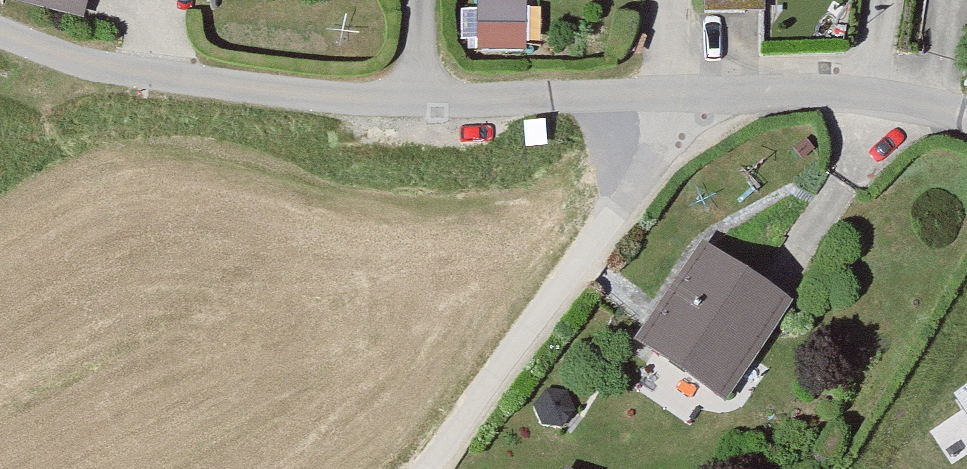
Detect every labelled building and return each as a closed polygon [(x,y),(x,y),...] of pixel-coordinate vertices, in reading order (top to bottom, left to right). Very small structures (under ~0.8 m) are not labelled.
[(2,7),(89,30),(95,0),(3,0),(2,7)] [(531,0),(479,0),(477,43),(529,45),(531,0)] [(632,347),(726,409),(791,312),(702,249),(632,347)]
